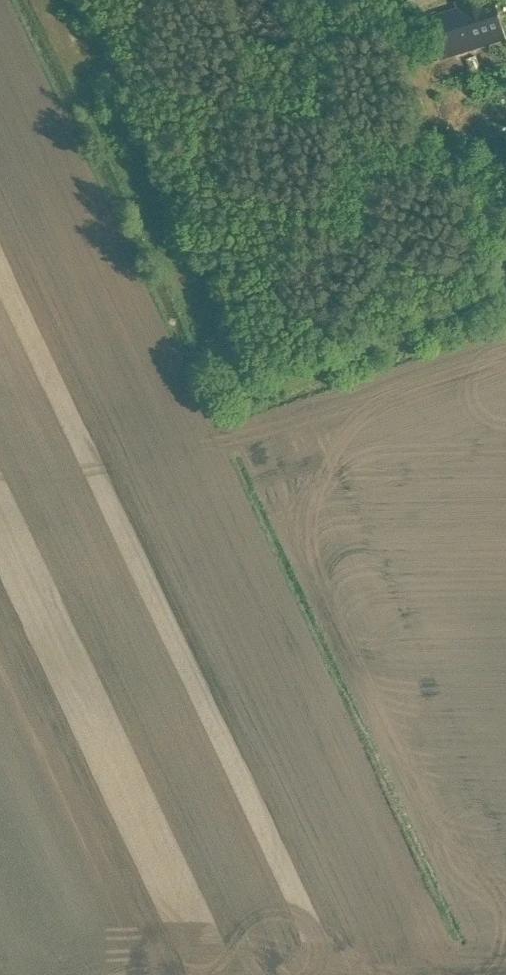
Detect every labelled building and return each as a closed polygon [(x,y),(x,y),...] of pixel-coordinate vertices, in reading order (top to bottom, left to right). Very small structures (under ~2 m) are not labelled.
[(438,3),(437,0),(406,0),(410,12),(438,3)] [(505,35),(505,30),(497,0),(479,0),(458,7),(459,12),(427,22),(438,56),(505,35)] [(494,146),(505,189),(505,143),(494,146)]
